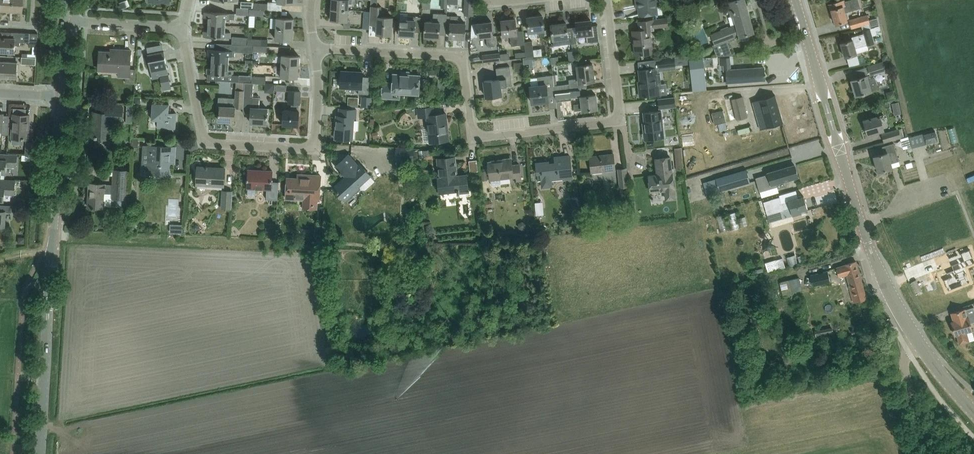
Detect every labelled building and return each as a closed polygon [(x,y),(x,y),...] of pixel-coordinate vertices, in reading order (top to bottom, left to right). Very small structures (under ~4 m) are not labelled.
[(10,11),(10,0),(0,0),(0,10),(10,11)] [(27,0),(10,0),(10,11),(21,11),(21,7),(27,7),(27,0)] [(348,10),(349,3),(353,4),(353,0),(332,0),(331,9),(348,10)] [(473,0),(466,0),(465,14),(472,14),(473,0)] [(637,1),(639,1),(640,14),(658,12),(658,6),(660,5),(659,0),(637,0),(637,1)] [(711,34),(715,43),(715,44),(730,39),(740,35),(741,35),(742,41),(750,38),(748,33),(754,32),(745,0),(724,0),(728,2),(730,2),(732,8),(730,9),(732,15),(734,15),(737,24),(711,34)] [(839,1),(830,4),(835,24),(848,20),(845,13),(861,8),(858,0),(846,0),(845,0),(843,0),(839,1)] [(391,34),(392,17),(380,16),(381,7),(370,6),(370,11),(370,24),(378,24),(377,33),(391,34)] [(331,19),(348,20),(348,10),(331,9),(331,19)] [(209,17),(208,24),(225,25),(225,19),(235,19),(235,13),(205,12),(207,12),(207,17),(205,17),(209,17)] [(447,14),(433,13),(433,21),(425,21),(424,29),(425,29),(425,36),(439,37),(439,34),(446,34),(446,32),(447,24),(447,15),(447,14)] [(868,14),(849,19),(852,28),(862,25),(863,30),(871,27),(871,26),(871,25),(879,23),(878,17),(869,19),(868,14)] [(421,32),(421,16),(407,15),(407,20),(400,19),(399,34),(400,34),(400,35),(409,36),(409,35),(414,35),(415,31),(421,32)] [(450,33),(450,37),(464,38),(465,38),(465,31),(465,23),(458,23),(458,16),(451,15),(450,33)] [(527,17),(529,32),(530,36),(532,38),(545,36),(542,15),(527,17)] [(276,17),(276,28),(293,29),(294,18),(276,17)] [(509,35),(510,46),(524,44),(524,42),(523,30),(517,31),(515,18),(501,20),(503,36),(509,35)] [(639,30),(632,31),(635,54),(641,54),(642,55),(643,54),(653,52),(650,28),(668,26),(667,18),(653,20),(648,20),(638,21),(639,30)] [(591,19),(576,21),(578,35),(586,35),(586,42),(600,41),(598,24),(591,25),(591,19)] [(479,37),(486,36),(487,46),(496,45),(494,34),(493,35),(491,21),(477,23),(479,37)] [(567,27),(566,22),(551,24),(554,45),(575,43),(573,27),(567,27)] [(204,36),(214,37),(231,38),(231,32),(225,31),(225,25),(208,24),(208,31),(204,31),(206,31),(205,36),(204,36)] [(852,39),(841,42),(845,57),(855,54),(856,54),(868,50),(866,45),(874,43),(872,35),(876,34),(874,27),(871,27),(863,30),(862,30),(863,33),(862,33),(861,34),(852,37),(852,39)] [(275,39),(293,40),(293,29),(276,28),(275,39)] [(30,33),(12,32),(12,38),(0,37),(0,51),(14,52),(15,45),(20,45),(20,41),(30,42),(30,33)] [(37,42),(38,33),(30,33),(30,42),(37,42)] [(248,39),(247,39),(247,45),(253,45),(267,46),(267,40),(252,39),(252,33),(248,33),(248,38),(248,39)] [(234,44),(247,45),(247,39),(248,39),(248,38),(233,37),(232,44),(234,44)] [(532,41),(524,42),(524,44),(526,57),(534,56),(532,41)] [(126,83),(134,83),(135,69),(130,69),(131,50),(116,49),(116,52),(100,51),(99,68),(119,69),(118,76),(126,77),(126,83)] [(210,49),(210,54),(208,54),(212,55),(212,62),(228,63),(228,55),(234,56),(234,50),(208,49),(210,49)] [(575,50),(568,51),(569,62),(577,61),(575,50)] [(171,87),(167,65),(164,51),(148,54),(153,79),(161,78),(163,88),(171,87)] [(555,52),(547,52),(548,62),(556,61),(555,52)] [(499,53),(493,54),(483,55),(483,62),(500,60),(499,53)] [(281,65),(298,66),(299,55),(281,54),(281,65)] [(686,56),(675,57),(675,64),(687,63),(686,56)] [(764,67),(754,68),(730,69),(729,57),(720,58),(721,65),(723,65),(724,70),(727,70),(728,82),(765,80),(764,67)] [(674,58),(658,59),(659,68),(675,66),(674,58)] [(703,58),(689,60),(693,91),(707,89),(703,58)] [(3,61),(0,61),(0,76),(17,77),(18,62),(3,61)] [(883,61),(868,66),(870,74),(872,74),(874,74),(886,70),(883,61)] [(236,81),(245,82),(251,82),(251,76),(251,75),(234,74),(234,69),(227,69),(228,63),(212,62),(211,68),(207,68),(209,69),(209,73),(207,73),(216,74),(215,80),(236,81)] [(569,83),(554,85),(555,92),(569,91),(569,90),(570,90),(577,89),(580,89),(587,88),(586,81),(594,81),(592,64),(588,64),(588,63),(586,64),(577,65),(578,79),(568,80),(569,83)] [(280,76),(298,77),(298,66),(281,65),(280,76)] [(497,79),(484,81),(486,96),(491,96),(502,95),(501,86),(512,85),(510,66),(496,68),(497,79)] [(640,97),(645,96),(645,97),(647,97),(647,96),(659,94),(656,67),(639,69),(641,87),(639,87),(640,97)] [(438,79),(438,89),(445,89),(446,77),(443,72),(440,70),(430,69),(430,76),(436,76),(437,77),(438,79)] [(340,87),(359,88),(359,93),(368,94),(370,76),(362,76),(363,72),(355,71),(355,73),(342,72),(342,71),(341,71),(340,87)] [(420,92),(424,93),(424,90),(420,89),(420,86),(423,86),(424,78),(419,78),(420,75),(408,74),(408,75),(402,75),(402,74),(394,74),(393,82),(383,82),(382,97),(400,98),(400,92),(420,93),(420,92)] [(861,77),(852,80),(856,95),(866,92),(878,88),(876,81),(874,74),(872,74),(870,74),(867,75),(861,77)] [(884,84),(895,81),(893,74),(882,77),(884,84)] [(537,77),(538,85),(530,86),(532,103),(548,101),(548,96),(555,95),(555,92),(554,85),(553,75),(537,77)] [(218,106),(220,106),(219,121),(234,121),(235,107),(243,107),(245,82),(236,81),(235,98),(219,97),(218,106)] [(268,115),(267,115),(267,107),(259,107),(260,97),(253,96),(254,82),(251,82),(245,82),(243,107),(243,113),(251,113),(250,122),(266,123),(267,117),(268,117),(268,115)] [(555,92),(555,95),(558,120),(564,119),(562,101),(570,100),(570,97),(580,96),(580,89),(577,89),(570,90),(569,90),(569,91),(555,92)] [(300,91),(290,91),(289,90),(288,103),(291,103),(291,110),(284,109),(283,124),(298,125),(300,91)] [(574,104),(574,111),(597,108),(596,94),(580,96),(581,103),(574,104)] [(710,95),(688,95),(688,105),(710,105),(710,95)] [(775,95),(765,97),(753,101),(761,129),(783,123),(775,95)] [(730,120),(747,116),(743,97),(726,101),(730,120)] [(674,98),(659,99),(660,108),(675,107),(674,98)] [(902,113),(899,101),(892,103),(895,115),(902,113)] [(158,127),(175,128),(176,113),(169,112),(169,104),(152,103),(151,119),(158,120),(158,127)] [(95,138),(105,138),(111,138),(112,121),(122,122),(123,107),(109,106),(109,113),(93,112),(93,126),(96,126),(95,138)] [(447,126),(446,113),(434,114),(433,106),(418,108),(419,117),(426,116),(429,142),(447,140),(445,126),(447,126)] [(356,109),(349,109),(339,108),(339,115),(337,115),(337,116),(337,127),(336,127),(335,138),(352,139),(353,117),(356,117),(356,109)] [(661,111),(654,111),(644,112),(646,129),(644,130),(645,139),(664,137),(661,111)] [(8,134),(9,118),(3,117),(3,113),(0,113),(0,130),(2,131),(1,134),(8,134)] [(12,138),(12,144),(24,145),(24,138),(28,139),(29,115),(13,114),(12,138)] [(880,115),(863,120),(868,135),(884,130),(880,115)] [(723,117),(717,118),(717,116),(710,117),(711,127),(724,126),(723,117)] [(712,128),(713,137),(755,132),(754,123),(712,128)] [(902,128),(899,129),(882,134),(885,142),(904,136),(902,128)] [(938,140),(935,130),(923,134),(925,143),(938,140)] [(874,156),(878,171),(892,167),(891,163),(899,160),(894,143),(882,146),(884,153),(874,156)] [(142,165),(146,165),(145,173),(169,174),(170,157),(175,157),(175,147),(147,145),(143,145),(142,165)] [(910,180),(970,166),(965,146),(905,160),(910,180)] [(683,167),(681,147),(674,148),(676,168),(683,167)] [(413,148),(397,148),(396,159),(413,159),(413,148)] [(1,153),(0,153),(0,173),(6,173),(6,167),(16,167),(17,154),(1,153)] [(361,189),(366,189),(375,180),(370,175),(370,176),(359,163),(358,164),(349,154),(336,166),(341,171),(340,172),(342,174),(343,173),(346,176),(333,187),(345,200),(359,187),(361,189)] [(615,170),(614,163),(613,154),(590,156),(591,172),(615,170)] [(542,187),(552,186),(552,180),(563,179),(563,180),(573,179),(570,155),(555,157),(555,163),(549,163),(548,161),(536,163),(538,181),(541,180),(541,182),(542,187)] [(445,157),(436,158),(439,177),(437,177),(438,185),(448,184),(448,191),(457,190),(457,192),(468,191),(467,184),(466,174),(457,175),(455,175),(453,157),(455,156),(445,157)] [(651,191),(666,190),(667,199),(675,198),(670,157),(656,158),(658,174),(649,175),(651,191)] [(783,162),(782,157),(756,161),(757,168),(774,165),(774,164),(783,162)] [(511,159),(488,162),(489,172),(490,179),(491,179),(491,184),(492,185),(500,184),(500,183),(500,178),(510,176),(511,181),(521,180),(521,174),(519,164),(512,165),(511,159)] [(224,186),(225,168),(214,167),(214,169),(207,169),(208,166),(206,165),(206,167),(198,166),(197,184),(224,186)] [(761,176),(756,177),(760,191),(777,186),(778,187),(785,185),(784,180),(788,179),(798,176),(795,165),(785,168),(778,169),(779,171),(761,176)] [(626,168),(618,169),(620,187),(628,186),(626,168)] [(112,184),(111,197),(112,197),(113,198),(128,198),(129,176),(129,169),(113,169),(112,184)] [(247,178),(247,180),(248,180),(247,187),(248,187),(248,196),(255,196),(256,189),(266,189),(266,199),(270,199),(269,204),(272,204),(272,199),(278,199),(279,182),(272,181),(272,170),(263,170),(263,172),(257,172),(257,171),(249,170),(249,169),(248,169),(248,178),(247,178)] [(719,191),(750,182),(746,169),(716,178),(719,191)] [(317,190),(320,190),(321,175),(305,174),(305,178),(289,177),(288,188),(287,188),(286,198),(303,199),(303,207),(316,208),(317,190)] [(0,179),(0,200),(4,201),(5,193),(15,194),(15,180),(0,179)] [(712,179),(706,181),(709,193),(716,191),(712,179)] [(111,197),(112,184),(91,183),(90,195),(88,195),(88,207),(92,207),(92,208),(94,208),(94,207),(104,207),(104,205),(111,206),(112,197),(111,197)] [(232,191),(223,191),(222,207),(231,208),(232,191)] [(782,208),(788,206),(791,215),(798,213),(808,210),(804,196),(794,199),(781,202),(779,196),(770,199),(764,201),(767,213),(773,211),(773,213),(783,210),(782,208)] [(12,212),(12,205),(0,204),(0,227),(5,227),(6,212),(12,212)] [(748,219),(746,213),(742,213),(741,208),(731,209),(733,222),(748,219)] [(781,239),(775,241),(778,250),(783,248),(781,239)] [(942,280),(943,283),(944,282),(944,284),(944,285),(945,285),(945,287),(945,288),(946,287),(946,289),(946,290),(946,291),(969,282),(966,274),(963,266),(973,262),(969,249),(947,258),(952,270),(945,272),(947,278),(942,280)] [(807,251),(801,253),(803,260),(810,258),(807,251)] [(789,265),(796,264),(796,263),(794,257),(794,255),(787,257),(788,259),(789,265)] [(767,268),(778,265),(777,259),(765,262),(767,268)] [(840,277),(846,275),(854,302),(867,298),(856,261),(845,264),(845,265),(837,267),(840,277)] [(828,271),(818,273),(812,275),(814,285),(830,281),(828,271)] [(708,282),(717,280),(715,273),(706,275),(708,282)] [(800,277),(788,280),(780,282),(783,294),(792,291),(803,289),(800,277)] [(957,334),(960,344),(970,341),(967,331),(972,330),(966,309),(959,311),(961,318),(952,321),(956,335),(957,334)] [(825,338),(823,330),(815,332),(816,339),(825,338)]
